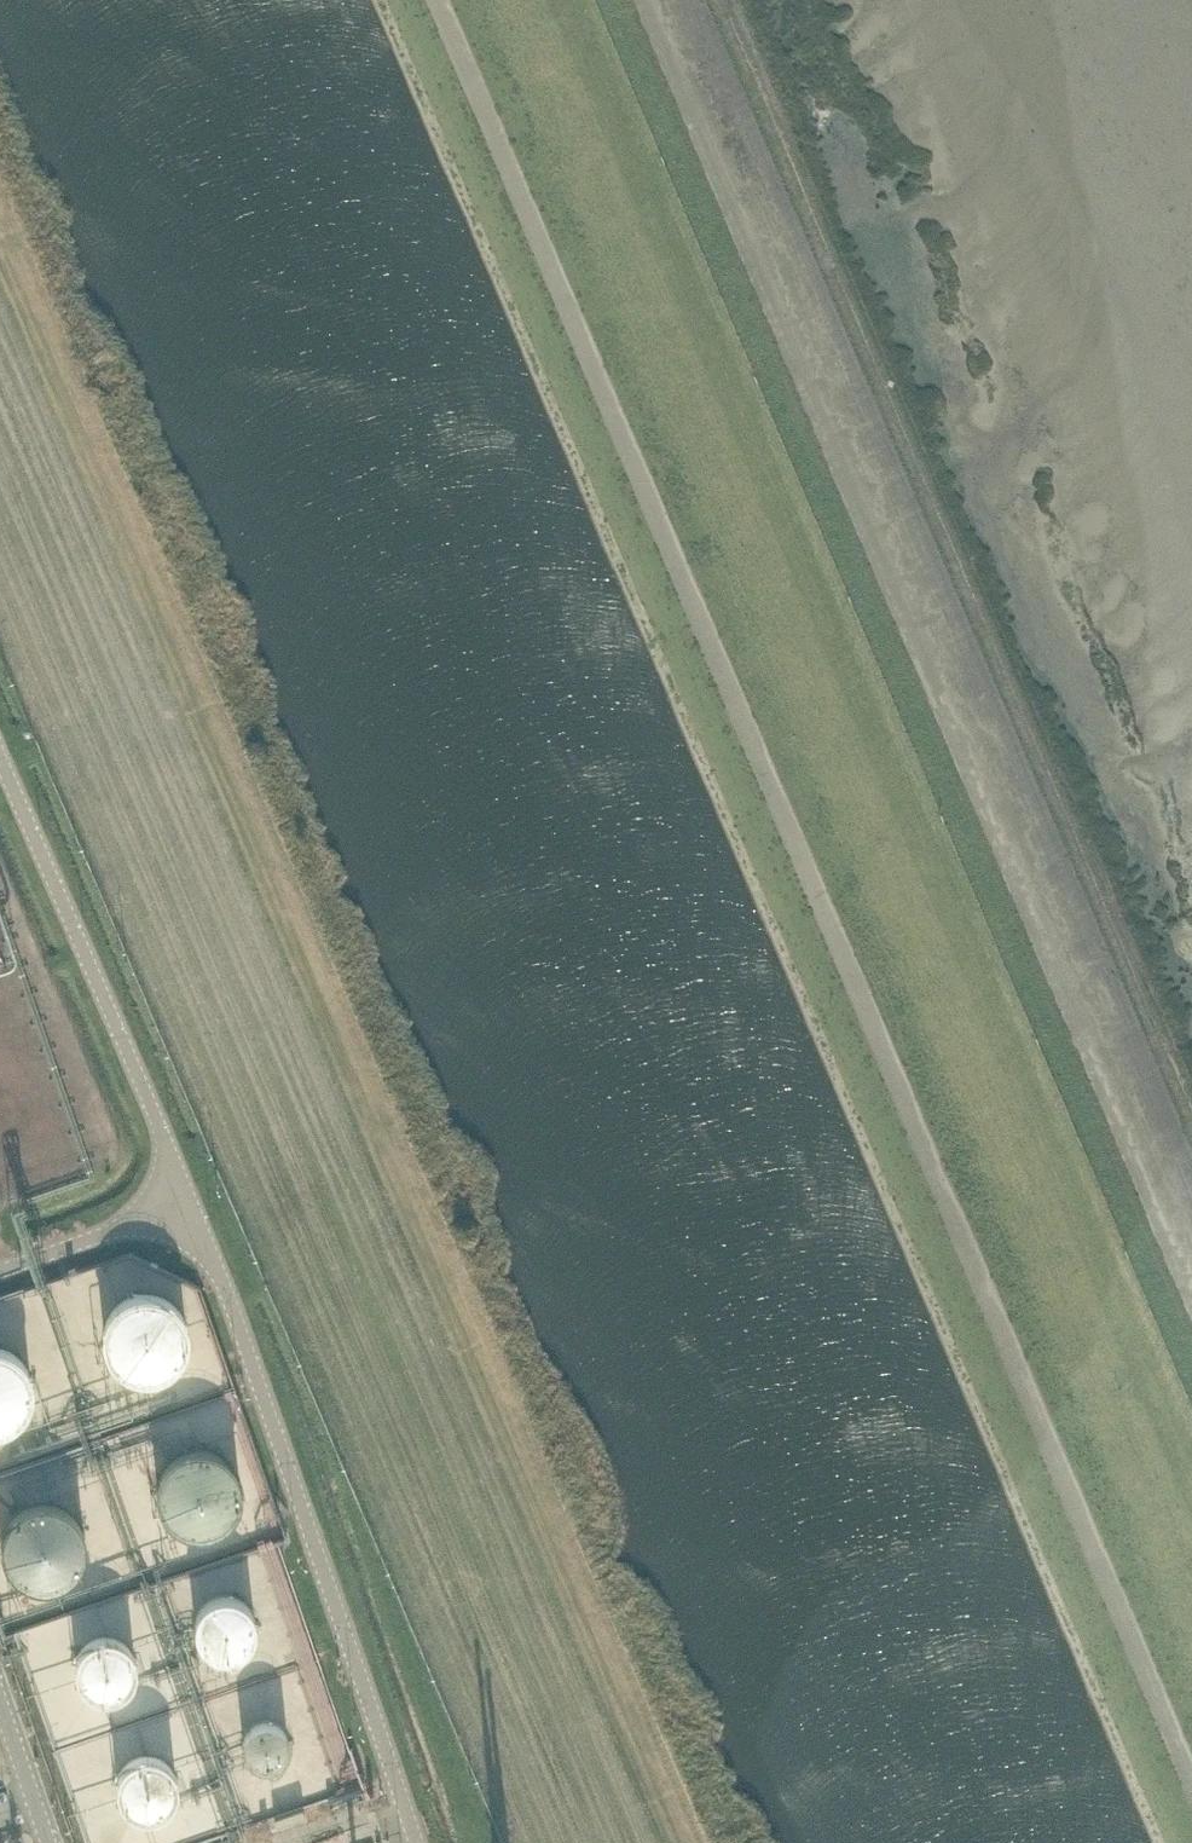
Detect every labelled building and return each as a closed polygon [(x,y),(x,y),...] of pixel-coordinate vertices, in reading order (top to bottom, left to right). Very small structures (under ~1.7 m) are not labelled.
[(140,1376),(148,1377),(155,1376),(162,1374),(169,1371),(175,1367),(181,1361),(185,1355),(188,1348),(190,1341),(191,1334),(190,1326),(188,1319),(185,1312),(181,1306),(175,1300),(169,1296),(167,1295),(145,1290),(140,1291),(133,1293),(126,1296),(120,1300),(114,1306),(110,1312),(107,1319),(105,1326),(104,1334),(105,1341),(107,1348),(110,1355),(114,1362),(120,1367),(126,1371),(133,1374),(140,1376)] [(1,1337),(0,1337),(0,1415),(3,1414),(9,1409),(15,1404),(19,1398),(22,1391),(24,1384),(25,1376),(24,1369),(22,1361),(19,1354),(15,1348),(9,1343),(3,1339),(1,1337)] [(189,1527),(191,1527),(207,1526),(211,1525),(218,1522),(224,1518),(229,1512),(233,1506),(236,1500),(238,1493),(239,1485),(238,1478),(236,1471),(233,1464),(229,1458),(224,1453),(218,1449),(211,1445),(204,1444),(196,1443),(189,1444),(182,1446),(175,1449),(169,1453),(164,1458),(160,1464),(157,1471),(155,1478),(154,1485),(155,1493),(157,1500),(160,1506),(164,1512),(169,1518),(175,1522),(182,1525),(189,1527)] [(36,1569),(43,1570),(49,1569),(56,1567),(62,1564),(68,1560),(73,1555),(77,1549),(80,1543),(82,1536),(82,1529),(82,1522),(80,1515),(77,1508),(73,1502),(68,1497),(62,1493),(56,1490),(49,1488),(42,1488),(34,1489),(28,1490),(21,1493),(18,1495),(15,1497),(10,1503),(6,1508),(3,1515),(1,1522),(1,1529),(1,1536),(3,1543),(6,1549),(10,1555),(15,1560),(21,1564),(28,1567),(34,1569),(36,1569)] [(243,1599),(235,1595),(225,1593),(216,1595),(207,1599),(200,1606),(195,1627),(205,1647),(225,1654),(245,1647),(255,1627),(250,1606),(243,1599)] [(96,1688),(103,1689),(108,1688),(113,1687),(118,1685),(122,1682),(125,1678),(128,1674),(130,1670),(132,1665),(132,1660),(132,1655),(130,1650),(128,1645),(125,1641),(122,1637),(118,1635),(113,1632),(108,1631),(103,1631),(98,1631),(93,1632),(89,1635),(84,1637),(81,1641),(78,1645),(76,1650),(74,1655),(74,1660),(74,1665),(76,1670),(78,1674),(81,1678),(84,1682),(89,1685),(93,1687),(96,1688)] [(257,1762),(260,1763),(262,1764),(266,1764),(270,1764),(274,1763),(277,1761),(281,1759),(284,1756),(286,1753),(288,1749),(289,1745),(289,1741),(289,1737),(288,1733),(286,1730),(284,1726),(281,1724),(277,1721),(274,1720),(270,1719),(266,1718),(262,1719),(258,1720),(255,1721),(251,1724),(248,1727),(246,1730),(244,1733),(243,1737),(243,1741),(243,1745),(244,1749),(246,1753),(248,1756),(251,1759),(255,1761),(257,1762)] [(125,1805),(141,1811),(144,1811),(149,1810),(154,1809),(159,1807),(164,1804),(167,1800),(171,1795),(173,1790),(174,1785),(175,1780),(174,1774),(173,1769),(171,1764),(167,1760),(164,1756),(159,1753),(154,1751),(149,1749),(144,1749),(138,1749),(133,1751),(128,1753),(124,1756),(120,1760),(117,1764),(114,1769),(113,1774),(113,1780),(113,1785),(114,1791),(117,1795),(120,1800),(124,1804),(125,1805)] [(359,1840),(397,1829),(392,1809),(354,1820),(359,1840)]
